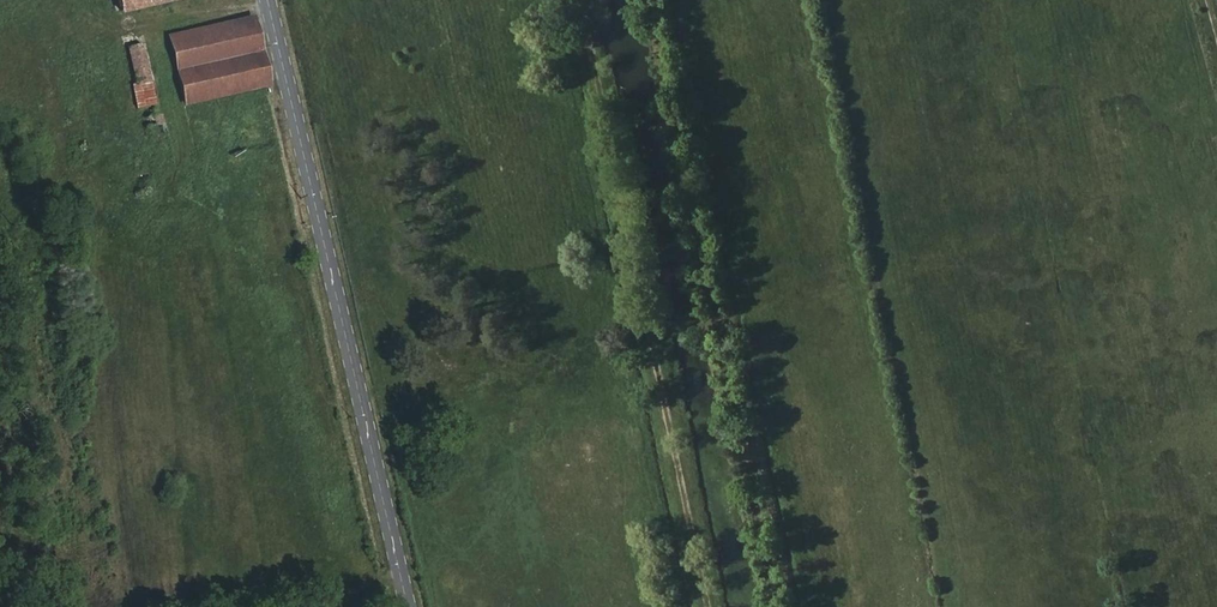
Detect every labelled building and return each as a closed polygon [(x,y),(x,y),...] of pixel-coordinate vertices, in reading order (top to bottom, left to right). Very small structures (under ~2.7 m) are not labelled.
[(120,11),(169,0),(118,0),(120,11)] [(268,84),(252,18),(169,37),(184,104),(268,84)] [(154,105),(140,44),(128,46),(137,86),(133,87),(137,108),(154,105)]
